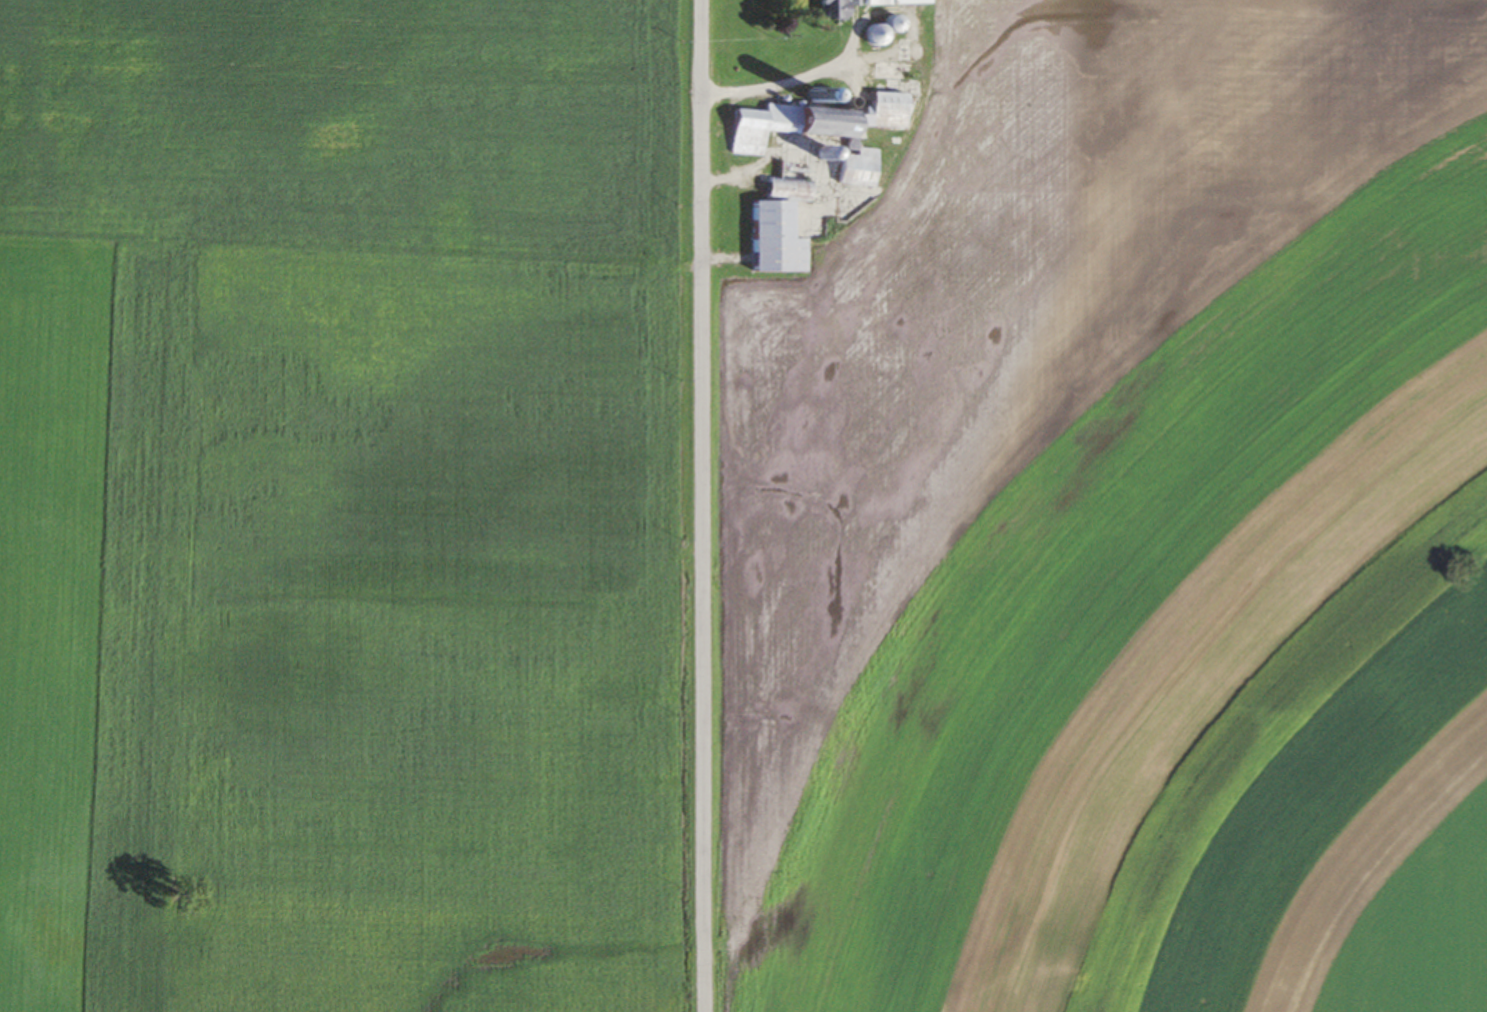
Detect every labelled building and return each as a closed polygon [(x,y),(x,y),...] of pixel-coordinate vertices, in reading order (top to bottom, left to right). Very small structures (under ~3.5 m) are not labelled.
[(812,19),(838,19),(838,0),(812,0),(812,19)] [(881,35),(896,31),(893,15),(879,18),(880,23),(859,28),(863,47),(882,42),(881,35)] [(864,112),(761,106),(761,111),(729,109),(726,154),(759,156),(760,132),(843,138),(842,152),(837,152),(835,185),(870,187),(872,149),(849,147),(851,125),(901,129),(903,94),(865,92),(864,112)] [(747,272),(801,273),(802,239),(786,239),(787,201),(807,202),(808,179),(762,178),(762,200),(748,200),(747,272)]
